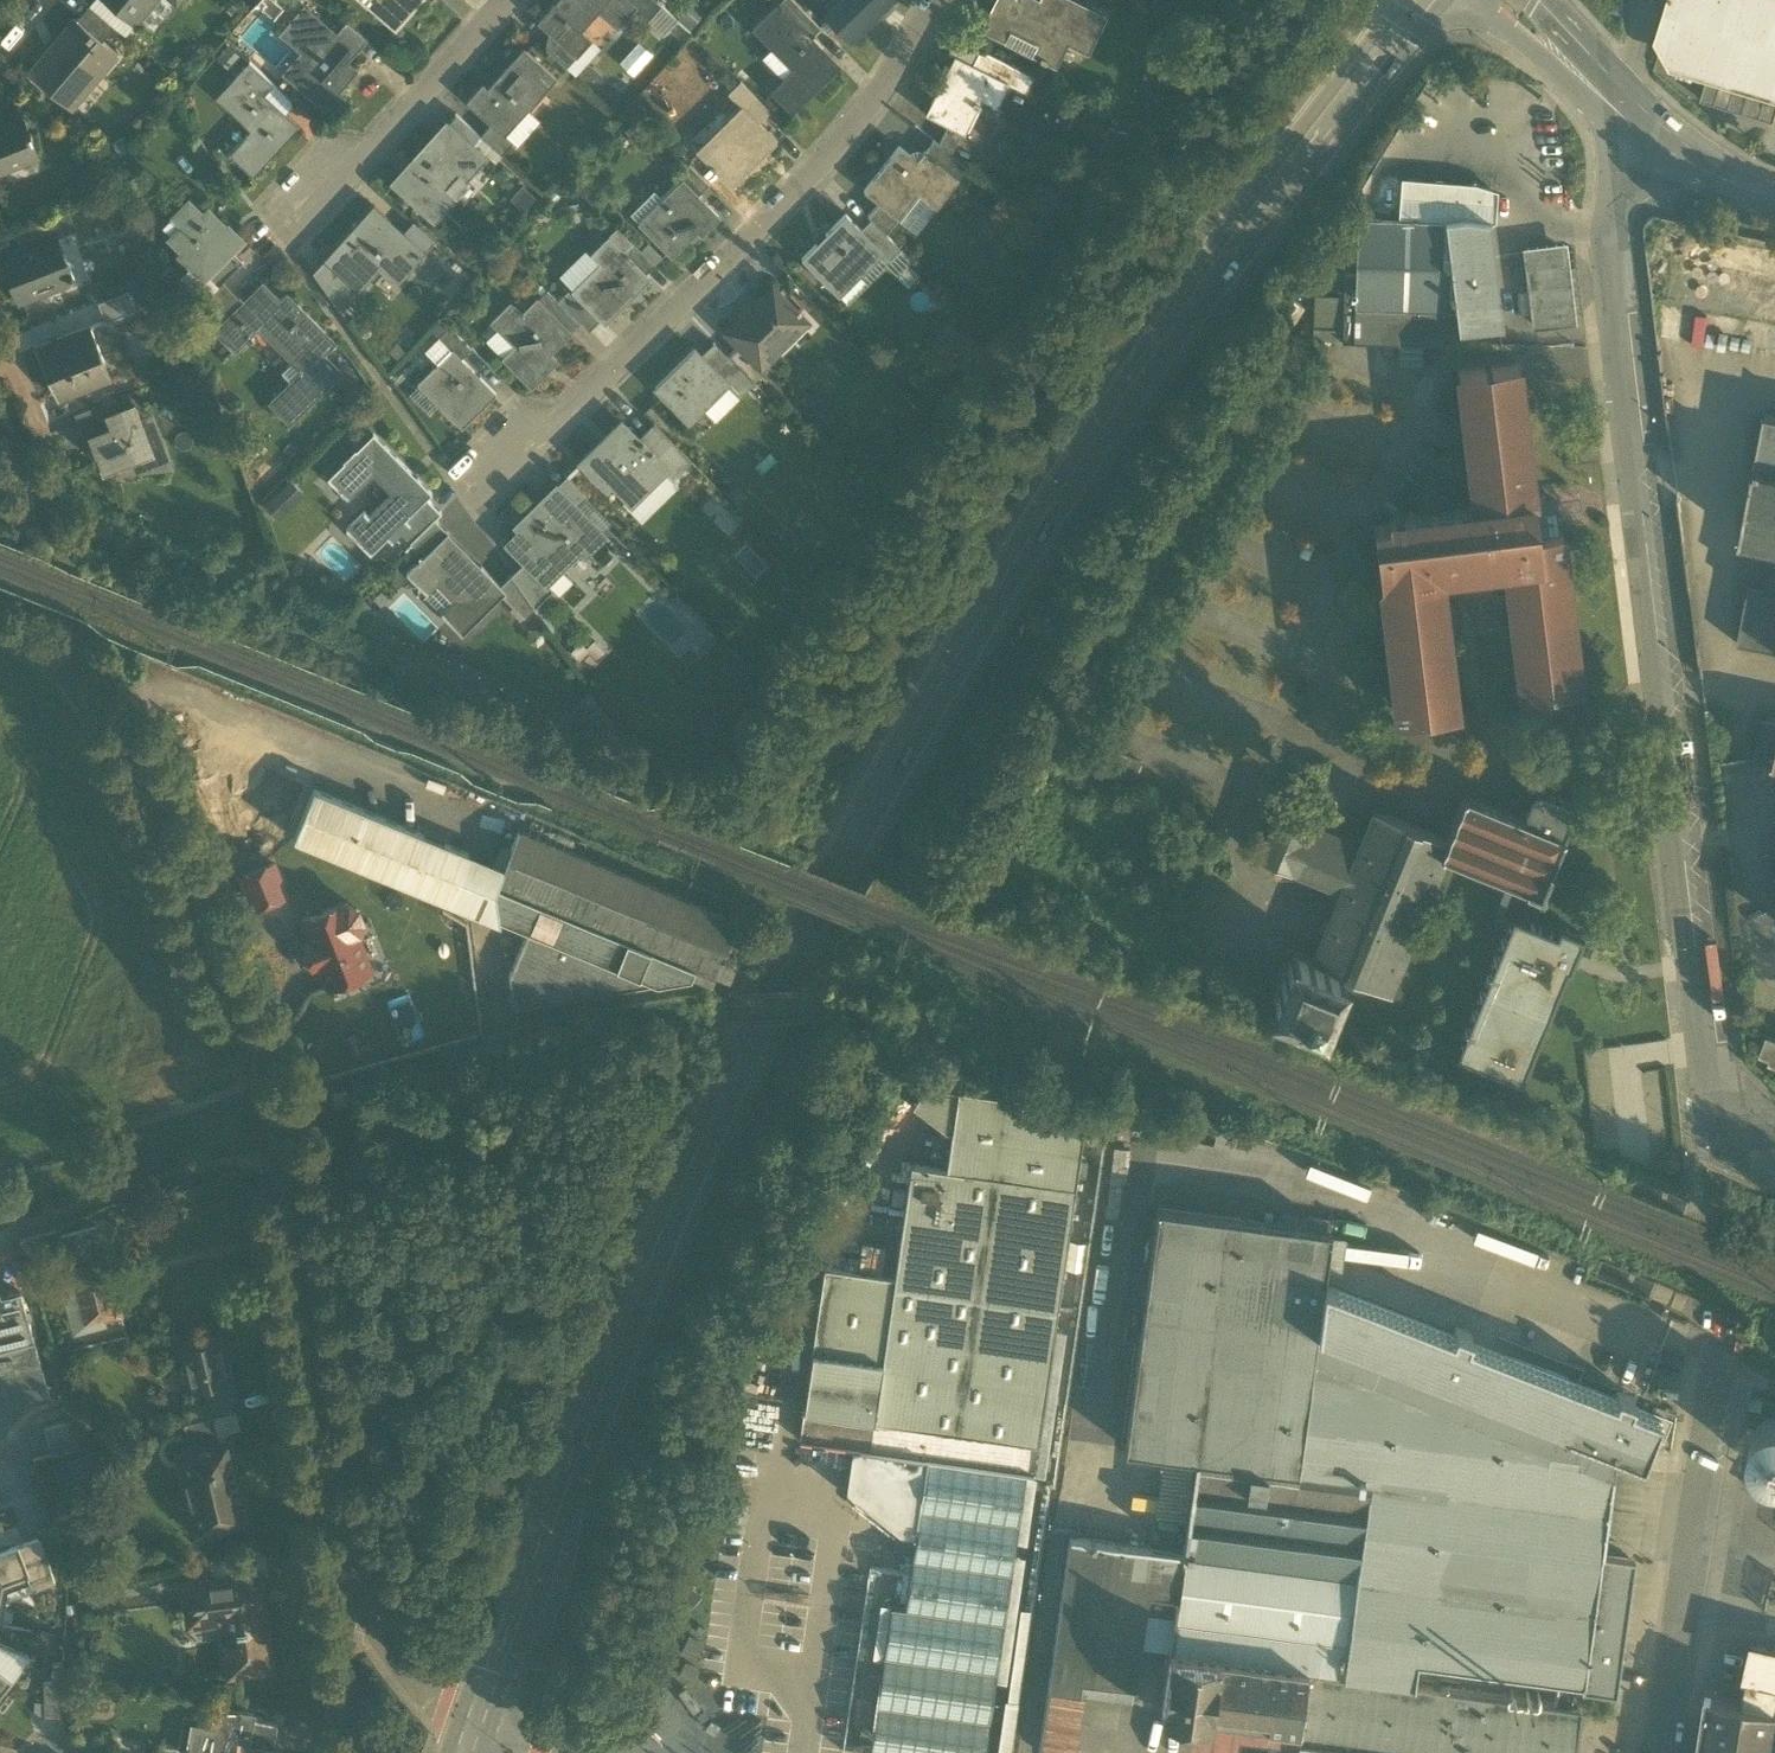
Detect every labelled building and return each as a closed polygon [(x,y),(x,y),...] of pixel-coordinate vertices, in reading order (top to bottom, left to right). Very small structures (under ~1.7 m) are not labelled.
[(135,24),(155,0),(106,0),(135,24)] [(376,11),(382,4),(377,0),(363,0),(376,11)] [(396,28),(420,0),(377,0),(382,4),(376,11),(396,28)] [(553,5),(581,30),(581,29),(602,6),(621,22),(635,6),(636,5),(631,0),(557,0),(553,5)] [(657,0),(631,0),(636,5),(635,6),(649,18),(662,5),(657,0)] [(811,36),(820,27),(794,0),(781,0),(778,3),(811,36)] [(826,11),(850,35),(886,0),(837,0),(826,11)] [(1054,63),(1066,39),(1087,50),(1104,16),(1071,0),(1041,0),(1040,2),(1037,0),(1009,0),(1007,2),(1003,0),(997,0),(983,27),(1005,38),(1009,29),(1038,43),(1033,52),(1040,56),(1039,58),(1044,61),(1045,58),(1054,63)] [(1708,76),(1774,97),(1774,0),(1667,0),(1656,36),(1665,53),(1701,65),(1708,76)] [(773,90),(792,109),(838,64),(811,36),(778,3),(754,27),(772,45),(795,68),(784,79),(773,90)] [(76,18),(102,40),(114,26),(89,4),(76,18)] [(592,38),(581,29),(581,30),(553,5),(538,21),(556,37),(576,55),(576,56),(592,38)] [(285,73),(327,110),(342,93),(335,88),(347,73),(341,67),(356,50),(341,37),(338,41),(332,35),(325,29),(329,25),(306,6),(283,34),(290,41),(291,40),(306,52),(290,70),(289,68),(285,73)] [(29,71),(71,107),(117,53),(102,40),(76,18),(75,17),(29,71)] [(341,37),(356,50),(367,38),(346,19),(332,35),(338,41),(341,37)] [(1009,29),(1005,38),(1003,41),(1031,56),(1033,52),(1038,43),(1009,29)] [(972,63),(980,47),(956,35),(948,51),(955,54),(972,63)] [(546,48),(567,66),(576,55),(556,37),(546,48)] [(761,56),(784,79),(795,68),(772,45),(761,56)] [(1008,83),(1025,91),(1027,88),(1034,74),(980,47),(972,63),(1009,81),(1008,83)] [(491,123),(504,135),(506,133),(556,77),(524,48),(498,76),(502,80),(492,91),(482,83),(467,101),(491,123)] [(962,131),(965,133),(982,99),(997,106),(1008,83),(1009,81),(972,63),(955,54),(925,113),(948,125),(962,131)] [(240,70),(266,95),(276,84),(249,60),(240,70)] [(228,153),(252,175),(299,125),(266,95),(240,70),(216,97),(250,129),(228,153)] [(1774,114),(1774,97),(1708,76),(1701,98),(1773,120),(1774,114)] [(741,104),(759,122),(770,110),(740,80),(728,93),(740,105),(741,104)] [(1074,112),(1027,88),(1025,91),(1008,83),(997,106),(1060,138),(1074,112)] [(696,150),(731,186),(777,141),(759,122),(741,104),(740,105),(727,119),(732,124),(702,154),(697,148),(696,150)] [(446,123),(471,146),(480,135),(456,113),(446,123)] [(38,155),(23,115),(0,124),(0,170),(38,155)] [(394,182),(433,218),(452,197),(441,188),(458,169),(466,176),(483,157),(471,146),(446,123),(394,182)] [(481,135),(502,154),(514,141),(506,133),(504,135),(491,123),(481,135)] [(951,152),(962,131),(948,125),(939,143),(951,152)] [(956,176),(965,164),(951,152),(939,143),(934,139),(925,151),(956,176)] [(879,201),(898,217),(918,192),(936,206),(959,178),(956,176),(925,151),(918,160),(899,145),(864,190),(879,201)] [(682,180),(697,195),(709,183),(689,163),(676,175),(682,181),(682,180)] [(993,186),(980,176),(967,192),(980,202),(993,186)] [(1402,176),(1402,181),(1474,186),(1496,191),(1496,189),(1475,182),(1402,176)] [(640,222),(671,254),(697,228),(701,233),(718,216),(697,195),(682,180),(682,181),(664,198),(640,222)] [(1402,181),(1400,209),(1494,216),(1496,191),(1474,186),(1402,181)] [(640,222),(664,198),(653,188),(630,212),(640,222)] [(917,231),(936,206),(918,192),(898,217),(917,231)] [(182,252),(206,276),(212,270),(233,250),(243,239),(228,225),(227,227),(208,208),(203,213),(189,199),(174,215),(183,224),(172,235),(185,248),(182,252)] [(581,220),(578,201),(559,204),(561,222),(581,220)] [(868,214),(871,217),(886,232),(898,217),(879,201),(868,214)] [(356,290),(357,291),(381,266),(390,255),(408,272),(426,252),(425,251),(403,231),(373,205),(323,260),(357,290),(356,290)] [(1400,209),(1399,220),(1445,221),(1464,218),(1488,222),(1488,221),(1494,216),(1400,209)] [(801,257),(834,290),(878,246),(878,245),(861,228),(846,212),(801,257)] [(901,248),(886,232),(871,217),(861,228),(878,245),(878,246),(883,251),(890,259),(901,248)] [(1445,221),(1450,260),(1485,256),(1492,255),(1488,222),(1464,218),(1445,221)] [(1356,272),(1355,303),(1398,304),(1455,306),(1452,278),(1487,274),(1485,256),(1450,260),(1445,221),(1399,220),(1365,219),(1357,233),(1355,272),(1356,272)] [(1357,219),(1357,233),(1365,219),(1357,219)] [(15,232),(21,247),(48,237),(42,221),(15,232)] [(403,231),(425,251),(435,241),(412,221),(403,231)] [(623,251),(633,241),(617,225),(607,235),(609,237),(623,251)] [(1682,268),(1714,275),(1718,258),(1747,264),(1748,258),(1767,262),(1764,277),(1774,279),(1774,240),(1710,226),(1706,243),(1689,239),(1682,268)] [(2,255),(19,300),(73,279),(73,278),(74,277),(71,268),(69,268),(55,234),(48,237),(21,247),(2,255)] [(602,318),(605,321),(649,277),(645,273),(623,251),(609,237),(593,253),(599,259),(603,263),(605,265),(594,275),(593,273),(575,291),(602,318)] [(640,248),(655,263),(663,255),(648,240),(640,248)] [(623,251),(645,273),(655,263),(640,248),(633,241),(623,251)] [(599,259),(593,253),(586,246),(558,274),(571,286),(575,291),(593,273),(603,263),(599,259)] [(878,246),(834,290),(839,294),(883,251),(878,246)] [(1527,250),(1536,323),(1570,319),(1561,246),(1527,250)] [(913,259),(901,248),(890,259),(883,251),(839,294),(847,303),(887,264),(897,274),(913,259)] [(212,270),(223,281),(244,261),(233,250),(212,270)] [(390,255),(381,266),(399,282),(408,272),(390,255)] [(313,271),(340,308),(356,290),(357,290),(323,260),(313,271)] [(603,263),(593,273),(594,275),(605,265),(603,263)] [(1343,338),(1354,338),(1355,303),(1356,272),(1355,272),(1344,271),(1343,338)] [(1455,306),(1458,327),(1500,323),(1494,274),(1487,274),(1452,278),(1455,306)] [(244,302),(223,281),(201,304),(221,324),(244,302)] [(270,402),(290,421),(328,384),(331,388),(344,375),(330,361),(335,356),(332,353),(339,346),(288,295),(281,302),(263,283),(244,302),(221,324),(216,330),(235,349),(264,320),(280,336),(274,341),(294,361),(299,356),(308,364),(270,402)] [(571,286),(557,299),(580,322),(588,331),(602,318),(575,291),(571,286)] [(740,344),(758,362),(759,361),(803,318),(772,286),(727,331),(740,344)] [(98,301),(106,321),(136,309),(128,289),(98,301)] [(569,333),(580,322),(557,299),(557,298),(547,308),(547,309),(568,332),(569,333)] [(519,372),(531,384),(555,360),(548,352),(568,332),(547,309),(547,308),(537,299),(523,315),(511,303),(493,320),(498,325),(517,345),(504,358),(518,373),(519,372)] [(1397,333),(1398,304),(1355,303),(1354,338),(1354,339),(1397,340),(1397,333)] [(1397,333),(1459,335),(1458,327),(1455,306),(1398,304),(1397,333)] [(1740,347),(1746,316),(1706,309),(1700,340),(1740,347)] [(452,348),(461,357),(472,347),(450,325),(439,336),(452,349),(452,348)] [(485,339),(504,358),(517,345),(498,325),(485,339)] [(37,346),(58,397),(110,377),(90,326),(37,346)] [(426,349),(438,362),(452,349),(439,336),(426,349)] [(714,341),(700,355),(714,368),(727,355),(714,341)] [(1398,364),(1422,364),(1422,342),(1399,342),(1398,364)] [(1383,353),(1394,353),(1395,343),(1383,343),(1383,353)] [(740,344),(727,355),(754,381),(767,369),(759,361),(758,362),(740,344)] [(452,348),(452,349),(438,362),(422,378),(443,399),(439,402),(462,426),(496,392),(461,357),(452,348)] [(655,387),(689,421),(703,408),(705,406),(701,402),(723,380),(724,379),(714,368),(700,355),(694,349),(655,387)] [(739,396),(754,381),(727,355),(714,368),(724,379),(723,380),(739,396)] [(1394,699),(1396,713),(1405,712),(1456,706),(1439,569),(1505,562),(1521,698),(1548,695),(1547,687),(1553,686),(1553,688),(1580,685),(1563,545),(1566,540),(1562,536),(1561,528),(1558,528),(1557,519),(1556,508),(1546,509),(1545,499),(1534,500),(1517,361),(1457,368),(1474,505),(1407,513),(1398,506),(1390,515),(1389,515),(1389,522),(1373,524),(1394,699)] [(419,382),(439,402),(443,399),(422,378),(418,381),(419,382)] [(714,419),(739,396),(723,380),(701,402),(705,406),(703,408),(714,419)] [(428,413),(439,402),(419,382),(408,393),(428,413)] [(102,402),(107,415),(121,410),(116,396),(102,401),(102,402)] [(92,456),(98,454),(91,437),(113,428),(107,415),(102,402),(75,412),(92,456)] [(117,459),(134,453),(151,446),(145,432),(139,417),(134,404),(121,410),(107,415),(113,428),(91,437),(98,454),(102,465),(117,459)] [(152,412),(139,417),(145,432),(153,428),(164,455),(164,456),(166,463),(139,466),(134,453),(117,459),(122,472),(173,466),(152,412)] [(1773,539),(1774,540),(1774,415),(1763,412),(1757,438),(1738,532),(1773,539)] [(612,483),(626,498),(637,487),(642,492),(666,469),(638,440),(639,439),(621,421),(580,461),(607,488),(612,483)] [(666,469),(673,476),(674,474),(690,459),(655,424),(639,439),(638,440),(666,469)] [(153,428),(145,432),(151,446),(134,453),(139,466),(166,463),(164,456),(164,455),(153,428)] [(346,528),(370,553),(387,536),(392,541),(401,532),(410,523),(406,518),(427,497),(432,492),(373,433),(356,449),(356,448),(343,460),(344,461),(328,478),(347,497),(373,472),(392,492),(369,515),(364,510),(346,528)] [(681,482),(674,474),(673,476),(666,469),(642,492),(637,487),(626,498),(622,502),(641,521),(681,482)] [(556,485),(576,506),(587,495),(567,475),(556,485)] [(277,516),(303,492),(289,476),(263,500),(277,516)] [(734,478),(723,489),(736,501),(747,491),(734,478)] [(525,561),(540,576),(541,575),(554,562),(560,568),(561,567),(580,548),(585,553),(605,534),(600,529),(576,506),(556,485),(529,512),(534,516),(507,543),(525,561)] [(1579,494),(1545,499),(1546,509),(1556,508),(1557,519),(1581,516),(1579,494)] [(576,506),(600,529),(610,519),(587,495),(576,506)] [(1390,515),(1398,506),(1386,496),(1377,506),(1389,515),(1390,515)] [(401,532),(411,542),(435,518),(441,512),(427,497),(406,518),(410,523),(401,532)] [(447,531),(435,518),(411,542),(404,548),(417,561),(444,534),(447,531)] [(447,531),(444,534),(478,568),(481,565),(447,531)] [(441,612),(462,633),(502,594),(506,590),(500,584),(481,565),(478,568),(444,534),(417,561),(406,572),(427,593),(437,583),(453,600),(441,612)] [(1763,589),(1774,593),(1774,540),(1773,539),(1763,589)] [(525,561),(511,573),(534,606),(553,588),(541,575),(540,576),(525,561)] [(559,593),(573,579),(561,567),(560,568),(554,562),(541,575),(553,588),(554,587),(559,593)] [(534,606),(511,573),(500,584),(506,590),(502,594),(524,616),(534,606)] [(424,595),(441,612),(453,600),(437,583),(427,593),(424,595)] [(1763,589),(1748,584),(1747,586),(1736,641),(1774,649),(1774,593),(1763,589)] [(1765,719),(1756,756),(1774,761),(1774,763),(1774,721),(1765,719)] [(1095,770),(1132,785),(1142,761),(1105,746),(1095,770)] [(294,837),(448,900),(468,851),(314,788),(294,837)] [(1376,809),(1361,844),(1343,888),(1315,959),(1314,961),(1341,972),(1387,990),(1442,853),(1504,878),(1513,881),(1539,892),(1575,804),(1537,788),(1525,819),(1464,794),(1446,837),(1376,809)] [(1290,866),(1343,888),(1361,844),(1308,823),(1314,810),(1284,798),(1260,857),(1289,869),(1290,866)] [(696,963),(717,971),(724,954),(739,917),(518,828),(503,866),(496,883),(696,963)] [(500,921),(499,916),(494,888),(496,883),(503,866),(468,851),(448,900),(500,921)] [(273,863),(242,875),(254,906),(285,893),(273,863)] [(1507,921),(1510,912),(1501,909),(1513,881),(1504,878),(1490,913),(1507,921)] [(692,973),(696,963),(496,883),(494,888),(499,916),(528,928),(511,974),(516,1005),(692,973)] [(343,901),(302,917),(310,938),(303,941),(313,965),(320,962),(328,983),(370,967),(354,928),(345,904),(343,901)] [(345,904),(354,928),(358,927),(362,919),(356,906),(348,903),(345,904)] [(1555,929),(1511,911),(1510,912),(1507,921),(1453,1052),(1520,1079),(1566,966),(1568,967),(1583,932),(1558,922),(1555,929)] [(726,954),(724,954),(717,971),(734,978),(741,961),(736,958),(737,953),(729,949),(726,954)] [(1322,1020),(1341,972),(1314,961),(1315,959),(1291,949),(1271,999),(1322,1020)] [(1765,1035),(1758,1053),(1770,1057),(1768,1062),(1774,1064),(1774,1039),(1765,1035)] [(946,1130),(952,1131),(958,1089),(925,1085),(914,1104),(946,1130)] [(332,1093),(335,1104),(349,1100),(347,1089),(332,1093)] [(958,1089),(952,1131),(947,1169),(1074,1187),(1086,1107),(958,1089)] [(799,1439),(852,1447),(858,1448),(853,1486),(902,1526),(916,1528),(925,1457),(1025,1472),(1033,1474),(1038,1444),(1074,1187),(947,1169),(913,1164),(896,1277),(884,1362),(812,1351),(799,1439)] [(1196,1459),(1297,1471),(1316,1330),(1322,1282),(1329,1229),(1159,1206),(1126,1447),(1162,1452),(1167,1453),(1194,1456),(1196,1457),(1196,1459)] [(97,1225),(79,1230),(88,1261),(68,1266),(73,1286),(67,1288),(71,1301),(67,1302),(73,1325),(83,1322),(86,1331),(106,1325),(103,1317),(121,1312),(118,1298),(123,1297),(115,1270),(110,1272),(97,1225)] [(824,1267),(812,1351),(884,1362),(896,1277),(824,1267)] [(1322,1282),(1316,1330),(1617,1449),(1646,1461),(1664,1416),(1634,1404),(1638,1396),(1621,1389),(1618,1397),(1469,1339),(1472,1331),(1456,1325),(1453,1333),(1322,1282)] [(34,1339),(21,1291),(2,1296),(1,1292),(0,1291),(0,1348),(34,1339)] [(1574,1680),(1580,1681),(1602,1549),(1617,1449),(1316,1330),(1297,1471),(1366,1480),(1354,1575),(1343,1672),(1413,1682),(1416,1658),(1574,1680)] [(190,1388),(205,1384),(231,1378),(230,1371),(231,1370),(229,1359),(227,1360),(221,1335),(180,1345),(190,1388)] [(34,1339),(0,1348),(0,1422),(3,1425),(30,1397),(49,1392),(34,1339)] [(235,1395),(231,1378),(205,1384),(209,1401),(229,1396),(235,1395)] [(187,1407),(190,1420),(220,1413),(232,1410),(229,1396),(209,1401),(187,1407)] [(236,1409),(232,1410),(220,1413),(224,1432),(241,1428),(236,1409)] [(224,1432),(220,1413),(190,1420),(182,1422),(188,1448),(226,1439),(224,1432)] [(1773,1414),(1754,1428),(1750,1450),(1763,1469),(1774,1471),(1774,1415),(1773,1414)] [(44,1427),(51,1454),(80,1447),(72,1420),(44,1427)] [(190,1508),(196,1532),(248,1519),(229,1439),(226,1439),(188,1448),(202,1505),(190,1508)] [(915,1534),(916,1528),(902,1526),(853,1486),(858,1448),(852,1447),(846,1489),(901,1532),(915,1534)] [(1025,1472),(925,1457),(916,1528),(915,1534),(905,1606),(890,1604),(869,1752),(984,1752),(1025,1472)] [(1182,1552),(1354,1575),(1366,1480),(1297,1471),(1196,1459),(1187,1517),(1182,1552)] [(19,1544),(32,1579),(52,1571),(41,1535),(19,1544)] [(1056,1633),(1130,1643),(1145,1546),(1070,1536),(1056,1633)] [(2,1584),(28,1574),(30,1579),(32,1579),(19,1544),(0,1551),(0,1599),(2,1584)] [(1173,1551),(1145,1546),(1130,1643),(1139,1645),(1147,1593),(1175,1598),(1182,1552),(1173,1551)] [(1634,1554),(1602,1549),(1580,1681),(1579,1684),(1614,1689),(1634,1554)] [(211,1558),(214,1578),(260,1572),(260,1574),(269,1573),(267,1551),(211,1558)] [(1307,1667),(1343,1672),(1354,1575),(1182,1552),(1175,1598),(1168,1648),(1307,1667)] [(221,1610),(230,1673),(272,1668),(260,1574),(260,1572),(214,1578),(184,1582),(188,1614),(221,1610)] [(0,1599),(0,1624),(2,1624),(6,1599),(8,1588),(30,1579),(28,1574),(2,1584),(0,1599)] [(8,1588),(6,1599),(35,1588),(32,1579),(30,1579),(8,1588)] [(872,1654),(882,1655),(890,1602),(880,1601),(872,1654)] [(1133,1685),(1139,1645),(1130,1643),(1056,1633),(1051,1671),(1050,1673),(1071,1676),(1084,1678),(1130,1685),(1133,1685)] [(1753,1641),(1745,1673),(1748,1674),(1742,1699),(1774,1707),(1774,1646),(1753,1641)] [(0,1642),(0,1669),(13,1679),(32,1654),(0,1642)] [(1193,1709),(1297,1726),(1307,1667),(1168,1648),(1160,1704),(1161,1704),(1160,1709),(1173,1711),(1173,1706),(1193,1709)] [(1571,1704),(1574,1680),(1416,1658),(1413,1682),(1571,1704)] [(1307,1667),(1297,1726),(1296,1736),(1297,1736),(1417,1752),(1572,1752),(1579,1705),(1571,1704),(1413,1682),(1343,1672),(1307,1667)] [(13,1679),(0,1669),(0,1695),(13,1679)] [(1050,1673),(1039,1750),(1060,1752),(1072,1752),(1081,1692),(1069,1690),(1071,1676),(1050,1673)] [(1081,1692),(1128,1699),(1130,1685),(1084,1678),(1071,1676),(1069,1690),(1081,1692)] [(42,1681),(43,1717),(62,1717),(61,1691),(62,1681),(42,1681)] [(704,1713),(681,1712),(683,1684),(665,1682),(661,1752),(701,1752),(704,1713)] [(1709,1715),(1774,1725),(1774,1722),(1774,1707),(1742,1699),(1712,1692),(1709,1715)] [(249,1745),(253,1719),(254,1713),(238,1710),(219,1707),(216,1729),(213,1728),(214,1727),(196,1723),(192,1746),(212,1750),(211,1752),(248,1752),(249,1745)] [(1297,1726),(1193,1709),(1188,1746),(1236,1752),(1238,1735),(1296,1744),(1297,1736),(1296,1736),(1297,1726)] [(1774,1725),(1709,1715),(1707,1733),(1704,1752),(1770,1752),(1771,1745),(1774,1725)] [(249,1745),(273,1749),(277,1723),(253,1719),(249,1745)] [(1297,1736),(1296,1744),(1295,1752),(1417,1752),(1297,1736)] [(1238,1752),(1258,1752),(1260,1739),(1239,1737),(1238,1752)]
